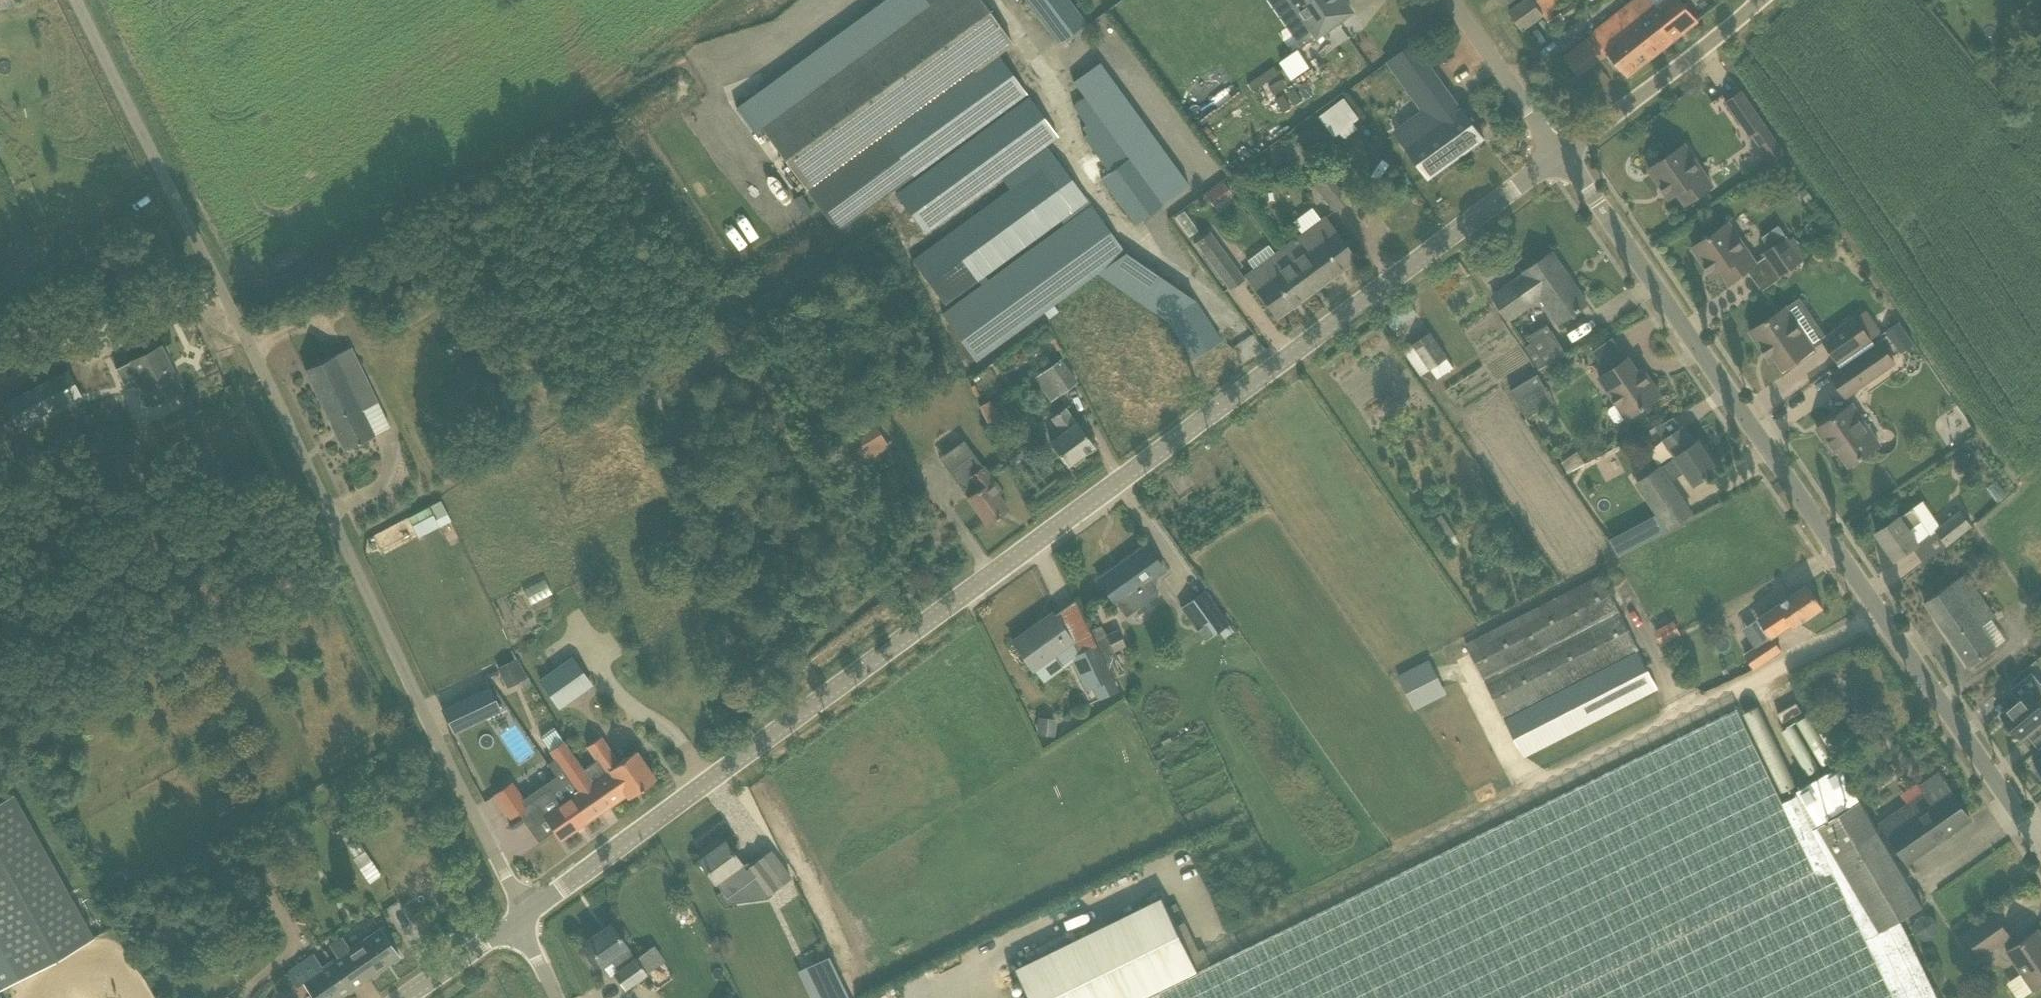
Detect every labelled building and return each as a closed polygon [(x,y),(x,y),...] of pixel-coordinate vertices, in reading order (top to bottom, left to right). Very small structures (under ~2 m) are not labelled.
[(14,0),(0,0),(0,9),(15,2),(14,0)] [(930,5),(761,127),(805,188),(974,66),(976,69),(999,54),(1013,43),(981,0),(927,0),(930,5)] [(1058,42),(1086,22),(1069,0),(1026,0),(1058,42)] [(1344,0),(1279,0),(1287,11),(1297,4),(1319,36),(1353,12),(1344,0)] [(1510,11),(1523,29),(1565,0),(1526,0),(1510,11)] [(1683,2),(1682,0),(1635,0),(1594,31),(1611,53),(1629,75),(1698,20),(1683,2)] [(1701,0),(1685,0),(1692,8),(1701,0)] [(1408,148),(1429,177),(1484,137),(1463,108),(1461,109),(1414,44),(1389,61),(1425,111),(1396,132),(1408,148)] [(974,66),(805,188),(837,231),(1027,93),(999,54),(976,69),(974,66)] [(1766,125),(1742,92),(1728,102),(1751,135),(1766,125)] [(926,234),(1058,137),(1028,95),(896,193),(926,234)] [(1336,137),(1361,119),(1344,95),(1319,113),(1336,137)] [(1128,157),(1085,97),(1074,106),(1081,118),(1091,131),(1084,137),(1109,171),(1128,157)] [(1713,186),(1685,145),(1650,169),(1670,198),(1679,192),(1686,204),(1713,186)] [(979,281),(981,283),(988,278),(986,275),(1075,210),(1072,207),(1085,197),(1048,146),(1003,179),(1010,189),(913,260),(945,305),(979,281)] [(1311,179),(1335,211),(1351,199),(1328,167),(1311,179)] [(1096,274),(1098,275),(1124,256),(1123,255),(1126,253),(1091,205),(1079,214),(1078,212),(988,278),(981,283),(941,311),(977,361),(1096,274)] [(1325,218),(1304,233),(1283,249),(1313,290),(1356,259),(1325,218)] [(1724,226),(1694,247),(1714,277),(1722,271),(1730,282),(1757,264),(1738,237),(1733,240),(1724,226)] [(1195,241),(1206,256),(1204,258),(1219,280),(1222,278),(1230,289),(1244,279),(1209,231),(1195,241)] [(1780,276),(1803,261),(1787,237),(1764,253),(1780,276)] [(1276,317),(1313,290),(1283,249),(1246,276),(1276,317)] [(1560,323),(1572,315),(1588,303),(1553,252),(1524,271),(1526,274),(1494,296),(1510,319),(1542,297),(1560,323)] [(1193,299),(1124,256),(1098,275),(1166,317),(1194,360),(1222,342),(1193,299)] [(1394,327),(1416,311),(1409,300),(1386,317),(1394,327)] [(1784,369),(1804,355),(1817,346),(1789,305),(1751,331),(1772,361),(1777,357),(1784,369)] [(1839,363),(1846,358),(1874,340),(1872,337),(1882,330),(1868,309),(1823,340),(1839,363)] [(1902,320),(1887,331),(1901,351),(1916,341),(1902,320)] [(1566,352),(1552,329),(1525,345),(1539,368),(1566,352)] [(1431,332),(1413,344),(1430,369),(1448,358),(1431,332)] [(1846,396),(1853,392),(1898,362),(1884,341),(1833,377),(1846,396)] [(182,389),(161,347),(131,362),(152,404),(182,389)] [(351,347),(306,370),(344,450),(375,435),(363,410),(378,403),(351,347)] [(1629,357),(1609,371),(1600,377),(1617,403),(1610,408),(1609,412),(1615,421),(1620,421),(1627,416),(1628,418),(1661,395),(1642,367),(1638,370),(1629,357)] [(1059,361),(1045,372),(1061,393),(1075,382),(1059,361)] [(68,369),(4,401),(17,428),(81,396),(68,369)] [(1541,409),(1525,381),(1511,390),(1527,417),(1541,409)] [(1853,404),(1818,428),(1835,453),(1840,449),(1850,465),(1880,445),(1853,404)] [(1066,463),(1068,465),(1071,463),(1074,465),(1084,458),(1083,454),(1094,446),(1078,423),(1076,424),(1065,408),(1052,418),(1063,433),(1051,443),(1066,463)] [(829,444),(847,474),(891,446),(872,416),(829,444)] [(1695,483),(1718,468),(1699,441),(1695,444),(1683,427),(1665,440),(1677,457),(1638,483),(1670,529),(1695,517),(1671,481),(1686,471),(1695,483)] [(987,524),(1008,509),(998,495),(1002,492),(964,440),(940,457),(987,524)] [(407,513),(416,534),(450,519),(442,499),(407,513)] [(1877,533),(1896,559),(1919,543),(1931,534),(1914,508),(1901,517),(1901,516),(1877,533)] [(1934,530),(1946,546),(1973,525),(1960,509),(1934,530)] [(1164,570),(1146,546),(1098,580),(1116,604),(1117,604),(1126,617),(1160,592),(1150,580),(1164,570)] [(1966,574),(1942,591),(1926,603),(1969,666),(1997,647),(1983,626),(1996,617),(1966,574)] [(1759,617),(1772,636),(1773,637),(1793,624),(1795,627),(1823,608),(1808,585),(1759,617)] [(1206,589),(1204,591),(1180,608),(1204,641),(1230,622),(1206,589)] [(1053,613),(1013,642),(1032,670),(1054,655),(1064,669),(1073,663),(1086,692),(1093,688),(1099,700),(1118,691),(1075,600),(1054,615),(1053,613)] [(1675,622),(1658,630),(1657,631),(1662,642),(1680,633),(1675,622)] [(1113,650),(1125,645),(1118,627),(1098,635),(1114,676),(1122,673),(1113,650)] [(1746,654),(1756,669),(1782,651),(1773,637),(1772,636),(1746,654)] [(1640,649),(1505,718),(1525,757),(1660,688),(1640,649)] [(497,666),(506,686),(527,676),(517,656),(497,666)] [(558,710),(574,699),(569,692),(587,679),(572,657),(538,681),(558,710)] [(1430,661),(1400,677),(1416,707),(1446,692),(1430,661)] [(2032,672),(2011,689),(2020,700),(2002,714),(2021,737),(2027,733),(2033,741),(2040,734),(2040,705),(2037,700),(2040,697),(2040,694),(2036,688),(2040,685),(2040,683),(2032,672)] [(490,687),(443,709),(453,731),(500,709),(490,687)] [(1799,702),(1780,713),(1785,722),(1804,711),(1799,702)] [(1794,784),(1755,704),(1743,710),(1781,790),(1794,784)] [(1742,712),(1740,709),(1199,972),(1146,997),(1940,997),(1901,918),(1879,932),(1819,829),(1799,794),(1784,800),(1742,712)] [(563,839),(610,806),(584,769),(584,768),(565,740),(555,725),(541,735),(541,739),(555,759),(566,775),(576,790),(561,800),(552,787),(528,803),(513,782),(494,796),(511,819),(518,813),(539,842),(556,830),(563,839)] [(655,779),(636,751),(620,762),(602,736),(587,747),(596,760),(584,768),(584,769),(610,806),(627,794),(629,797),(655,779)] [(1862,802),(1842,767),(1801,793),(1799,794),(1819,829),(1862,802)] [(1908,862),(1937,841),(1971,818),(1953,792),(1938,803),(1929,790),(1881,824),(1908,862)] [(66,954),(94,938),(14,794),(0,802),(0,990),(66,954)] [(1862,802),(1819,829),(1879,932),(1901,918),(1922,905),(1862,802)] [(369,880),(380,873),(357,837),(346,844),(369,880)] [(746,869),(725,841),(722,837),(710,846),(713,850),(699,860),(715,882),(726,896),(752,877),(766,896),(791,877),(771,851),(746,869)] [(1032,997),(1146,997),(1199,972),(1163,897),(1017,968),(1032,997)] [(1911,925),(1927,942),(1941,928),(1925,911),(1911,925)] [(1995,913),(1966,932),(1960,936),(1977,960),(2011,936),(1995,913)] [(613,972),(625,989),(646,974),(635,958),(635,959),(627,947),(628,947),(611,924),(586,942),(589,946),(581,952),(594,970),(610,959),(617,970),(613,972)] [(338,958),(331,962),(350,990),(400,957),(381,928),(349,949),(342,939),(331,946),(338,958)] [(2039,929),(2007,951),(2034,990),(2040,985),(2040,932),(2039,929)] [(829,952),(797,968),(812,997),(851,997),(829,952)] [(350,990),(331,962),(322,968),(313,955),(288,972),(297,987),(303,982),(314,997),(339,997),(350,990)]
